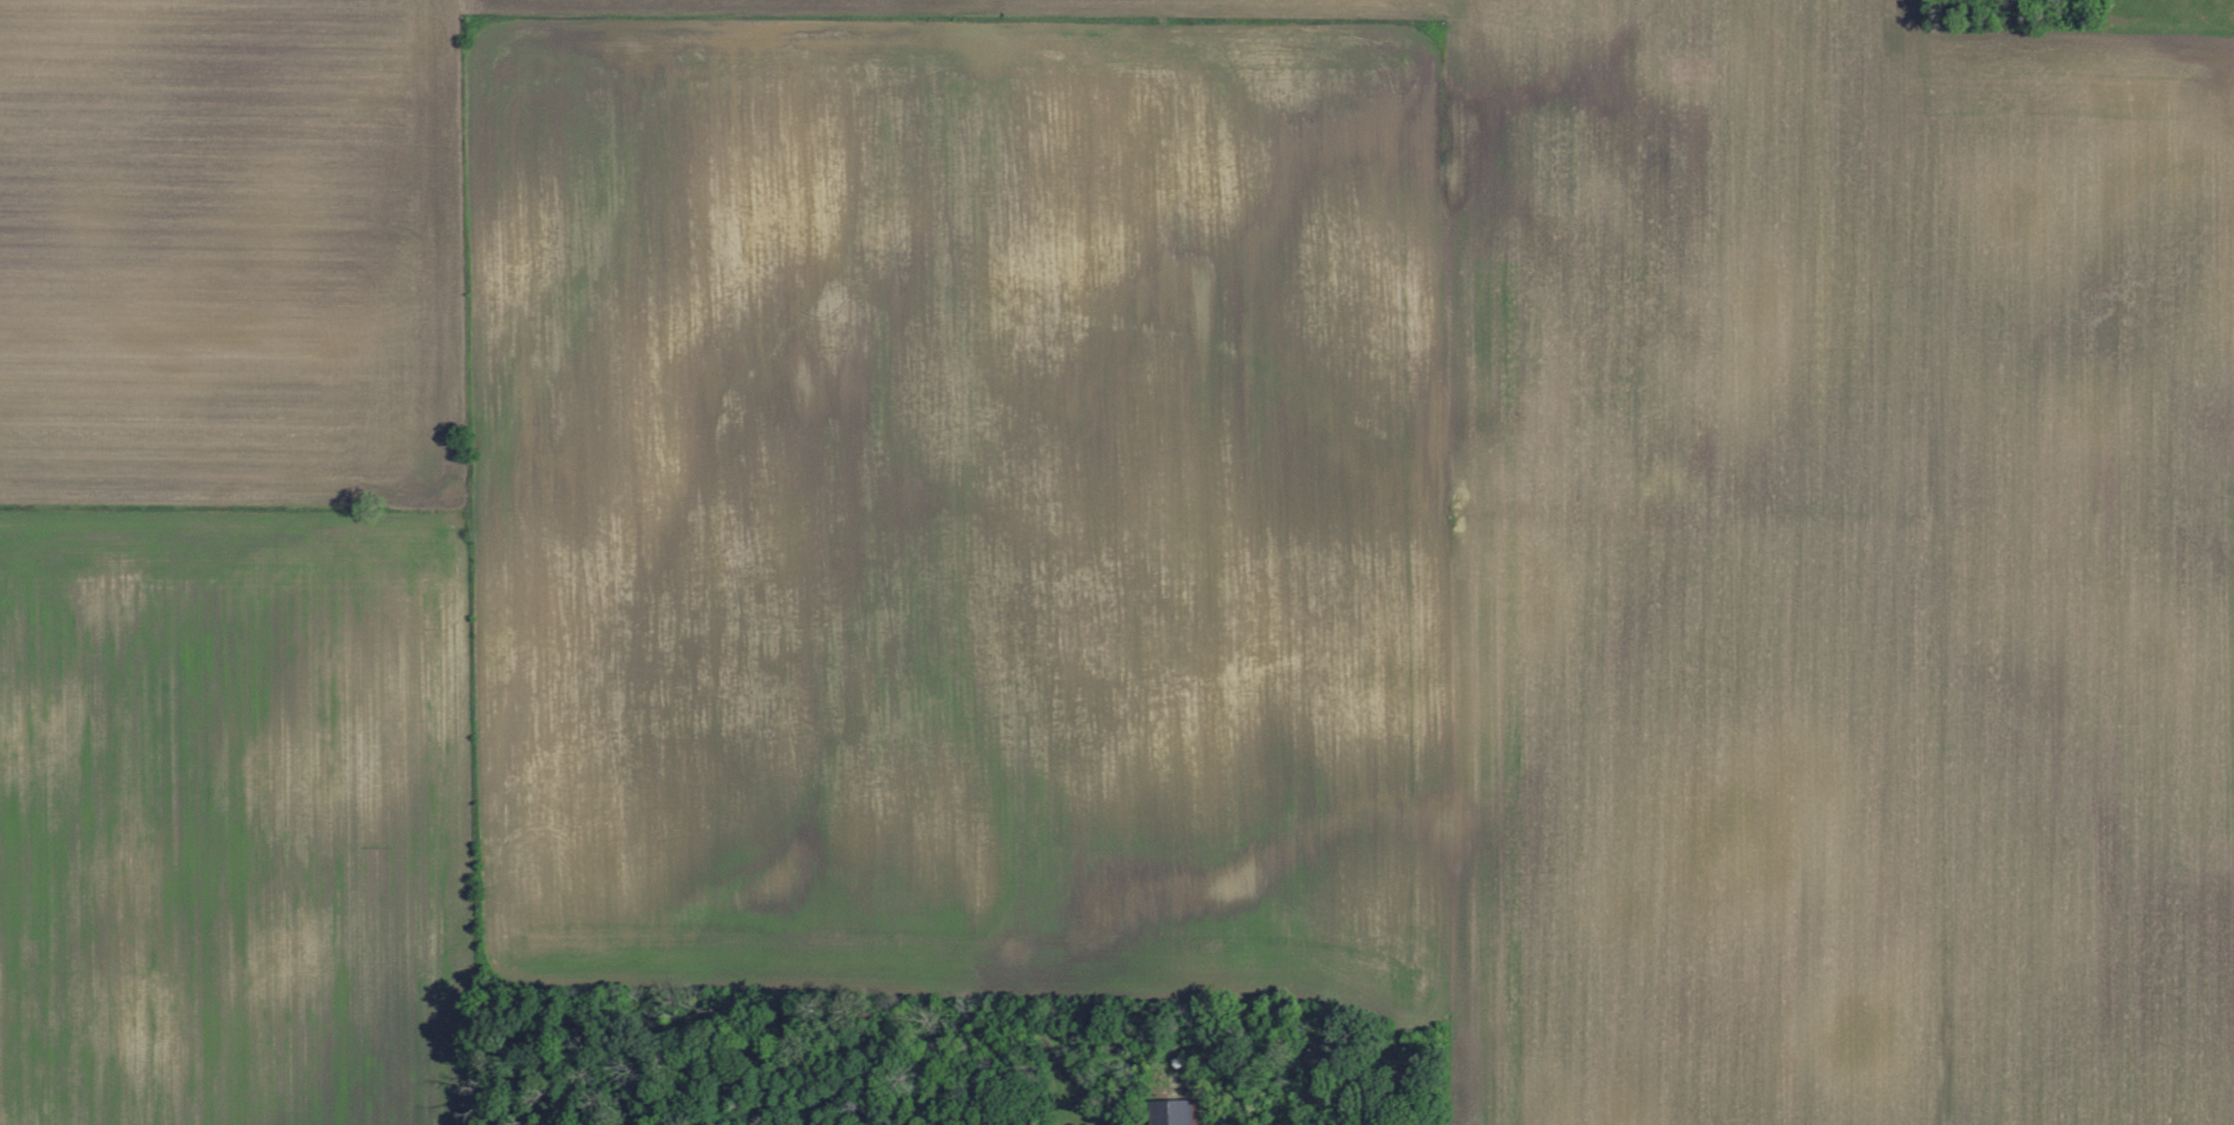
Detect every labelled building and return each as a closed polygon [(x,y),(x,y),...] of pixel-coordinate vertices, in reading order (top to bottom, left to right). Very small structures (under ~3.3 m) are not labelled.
[(1192,1100),(1149,1101),(1150,1124),(1192,1124),(1192,1100)]
